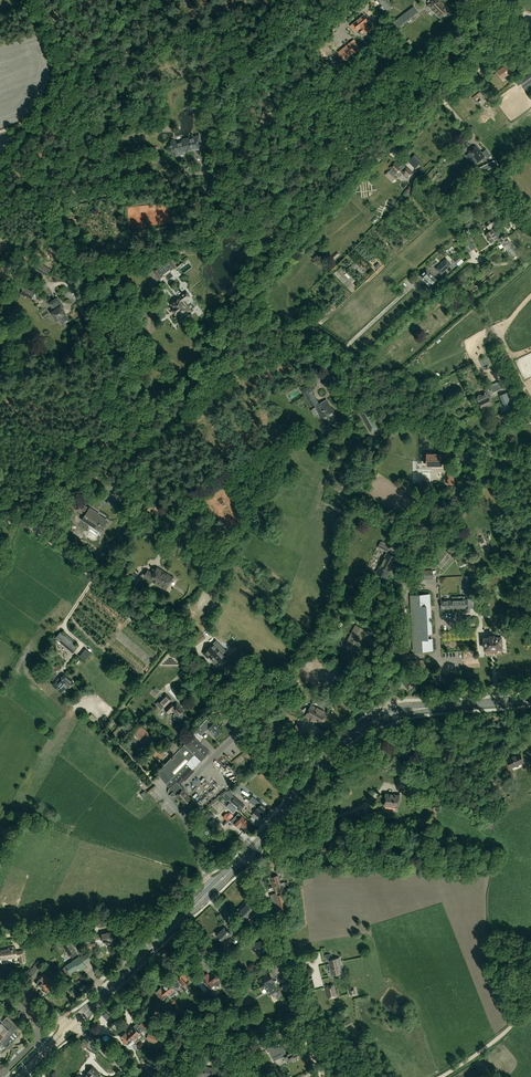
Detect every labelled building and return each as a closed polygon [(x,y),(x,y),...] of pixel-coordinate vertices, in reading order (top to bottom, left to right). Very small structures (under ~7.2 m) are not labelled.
[(388,11),(392,7),(386,0),(379,0),(380,1),(379,2),(385,9),(386,8),(388,11)] [(427,1),(429,3),(428,5),(441,19),(450,10),(440,0),(428,0),(427,1)] [(414,6),(395,21),(399,27),(418,12),(414,6)] [(353,23),(351,25),(356,31),(358,29),(361,26),(363,29),(367,26),(365,23),(361,18),(354,23),(353,23)] [(349,52),(361,43),(355,35),(343,44),(349,52)] [(509,75),(513,73),(508,65),(497,73),(501,78),(508,74),(509,75)] [(520,77),(524,82),(530,77),(530,70),(520,77)] [(522,85),(525,89),(530,84),(530,77),(524,82),(521,84),(522,85)] [(477,92),(480,97),(486,93),(483,88),(477,92)] [(184,139),(184,140),(177,141),(172,139),(165,150),(177,157),(179,153),(186,151),(186,152),(202,148),(199,135),(184,139)] [(465,148),(462,144),(453,153),(457,156),(465,148)] [(487,157),(487,158),(491,155),(486,149),(482,152),(485,156),(484,156),(476,145),(468,152),(477,163),(482,159),(483,160),(487,157)] [(419,158),(415,154),(408,161),(411,165),(419,158)] [(476,169),(479,174),(498,165),(496,160),(476,169)] [(396,178),(394,176),(400,170),(402,172),(402,173),(407,179),(413,173),(407,167),(405,169),(403,166),(401,168),(395,162),(390,168),(391,169),(389,172),(388,171),(385,175),(392,182),(396,178)] [(210,178),(208,195),(215,196),(219,172),(210,171),(209,178),(210,178)] [(374,225),(382,222),(379,213),(371,215),(374,225)] [(510,242),(504,235),(501,236),(498,232),(497,232),(492,226),(496,223),(492,218),(485,223),(489,228),(490,228),(492,230),(486,234),(492,242),(497,238),(499,241),(500,241),(504,246),(510,242)] [(473,242),(468,246),(472,251),(477,247),(473,242)] [(463,261),(459,256),(454,260),(458,266),(463,261)] [(159,266),(154,269),(155,270),(160,279),(161,280),(166,276),(166,275),(171,272),(171,273),(177,269),(176,268),(170,260),(169,258),(164,262),(165,263),(160,267),(159,266)] [(436,268),(441,274),(451,264),(446,259),(436,268)] [(50,269),(40,263),(36,269),(46,275),(50,269)] [(339,267),(336,270),(341,276),(344,273),(339,267)] [(427,269),(420,276),(430,286),(436,280),(427,269)] [(32,299),(35,293),(25,287),(20,294),(25,298),(26,295),(32,299)] [(186,306),(185,307),(182,303),(183,302),(183,301),(189,297),(186,293),(184,295),(183,294),(182,295),(182,296),(180,297),(169,304),(173,309),(171,310),(174,314),(176,314),(179,318),(190,311),(186,306)] [(50,312),(56,321),(59,319),(63,325),(70,320),(66,314),(67,314),(63,308),(65,307),(58,297),(48,303),(53,310),(50,312)] [(499,381),(487,386),(489,391),(490,391),(491,393),(503,388),(499,381)] [(309,385),(301,389),(305,396),(312,408),(315,406),(322,418),(334,412),(327,399),(319,404),(312,392),(313,392),(309,385)] [(480,394),(480,393),(479,393),(478,393),(477,394),(478,395),(475,396),(481,408),(491,404),(488,397),(491,396),(489,392),(487,388),(484,389),(485,392),(484,392),(480,394)] [(503,404),(499,405),(502,412),(512,408),(510,401),(512,400),(508,392),(499,395),(503,404)] [(344,416),(352,411),(349,405),(343,409),(344,410),(341,411),(344,416)] [(359,411),(371,433),(379,428),(367,407),(359,411)] [(427,465),(441,465),(441,458),(443,458),(443,459),(451,459),(451,447),(443,447),(443,450),(439,450),(439,454),(427,454),(427,465)] [(331,488),(338,491),(341,486),(333,483),(331,488)] [(162,508),(157,505),(156,506),(151,503),(146,511),(151,514),(157,518),(162,508)] [(83,520),(98,529),(99,527),(102,529),(107,520),(95,513),(96,512),(90,508),(83,520)] [(378,547),(388,552),(390,546),(381,541),(378,547)] [(396,558),(386,552),(377,570),(386,575),(389,568),(390,569),(396,558)] [(157,583),(166,589),(173,577),(157,567),(153,573),(148,570),(144,575),(153,580),(152,581),(156,584),(157,583)] [(419,579),(433,579),(433,570),(418,571),(419,579)] [(453,600),(464,599),(464,598),(471,598),(471,607),(474,606),(473,602),(473,596),(471,596),(469,575),(464,575),(465,596),(452,596),(453,600)] [(432,634),(430,594),(410,595),(413,652),(433,651),(433,638),(429,639),(428,634),(432,634)] [(464,599),(453,600),(440,600),(441,609),(465,608),(465,612),(470,612),(470,608),(472,608),(471,607),(471,598),(464,598),(464,599)] [(366,630),(355,625),(344,646),(353,650),(358,641),(360,642),(366,630)] [(60,632),(56,638),(73,652),(77,647),(60,632)] [(501,636),(500,632),(496,633),(497,635),(495,635),(490,636),(490,638),(484,638),(485,650),(502,648),(501,636)] [(192,640),(196,645),(206,638),(202,633),(192,640)] [(209,657),(217,665),(225,657),(213,644),(203,653),(208,658),(209,657)] [(57,675),(50,668),(45,674),(53,681),(57,675)] [(64,674),(60,679),(69,688),(73,683),(64,674)] [(408,675),(401,680),(403,683),(408,691),(416,685),(410,678),(408,675)] [(290,691),(294,682),(288,679),(284,687),(282,686),(278,693),(288,698),(291,691),(290,691)] [(171,700),(166,694),(159,702),(164,707),(171,700)] [(326,699),(317,694),(314,700),(318,702),(318,703),(321,705),(322,704),(323,705),(326,699)] [(169,713),(172,710),(175,713),(174,714),(173,718),(175,720),(181,720),(183,718),(183,714),(181,712),(183,710),(179,706),(180,706),(177,703),(174,705),(171,702),(165,709),(169,713)] [(311,706),(305,717),(321,725),(327,714),(311,706)] [(201,735),(208,728),(215,737),(221,731),(214,723),(212,725),(207,719),(196,731),(201,735)] [(154,733),(152,736),(141,726),(134,734),(144,743),(147,739),(151,743),(157,736),(154,733)] [(194,770),(193,769),(201,760),(201,761),(206,756),(206,755),(209,752),(192,735),(181,748),(175,755),(159,775),(166,784),(170,789),(170,790),(169,791),(169,792),(170,793),(170,794),(169,795),(170,794),(171,795),(172,795),(173,795),(175,795),(176,794),(181,801),(182,800),(185,804),(187,802),(188,802),(190,800),(190,799),(185,792),(186,792),(183,789),(180,786),(179,784),(184,779),(190,775),(194,770)] [(169,749),(175,755),(181,748),(174,742),(169,748),(169,749)] [(162,759),(165,755),(155,746),(151,750),(162,759)] [(524,762),(522,755),(520,752),(506,759),(507,761),(511,769),(524,762)] [(205,788),(210,782),(205,778),(200,783),(205,788)] [(384,806),(398,808),(400,795),(385,793),(384,806)] [(241,809),(244,805),(234,797),(231,801),(241,809)] [(257,808),(253,813),(262,819),(269,810),(261,803),(260,803),(252,797),(249,801),(257,808)] [(237,809),(230,802),(227,805),(234,812),(237,809)] [(215,816),(209,810),(204,815),(210,820),(215,816)] [(229,812),(227,814),(226,812),(222,816),(225,818),(224,819),(225,821),(226,819),(228,821),(233,816),(229,812)] [(361,812),(358,823),(365,825),(368,813),(361,812)] [(244,828),(249,823),(242,816),(241,817),(239,815),(235,820),(234,819),(232,822),(234,825),(235,824),(238,827),(240,825),(244,828)] [(277,895),(277,896),(284,893),(284,892),(286,892),(285,882),(281,883),(278,876),(274,877),(271,877),(273,881),(272,881),(277,895)] [(286,900),(284,893),(277,896),(282,917),(288,915),(290,915),(289,909),(287,900),(286,900)] [(247,904),(239,912),(246,918),(254,910),(247,904)] [(217,935),(223,941),(231,934),(225,927),(217,935)] [(247,935),(242,930),(236,936),(241,941),(247,935)] [(91,933),(84,935),(85,942),(96,940),(102,939),(103,939),(103,942),(113,940),(112,938),(113,938),(111,932),(95,935),(91,936),(91,933)] [(254,944),(256,951),(265,949),(263,942),(257,943),(255,937),(249,939),(250,945),(254,944)] [(70,955),(72,958),(75,956),(78,954),(70,940),(62,945),(69,956),(70,955)] [(8,948),(8,949),(0,951),(0,957),(0,959),(18,956),(19,963),(25,962),(23,950),(15,951),(15,947),(8,948)] [(64,967),(63,969),(63,972),(64,974),(66,974),(68,974),(79,967),(81,969),(85,966),(85,965),(92,960),(87,952),(80,957),(78,954),(75,956),(76,958),(74,959),(74,960),(64,967)] [(343,963),(342,957),(330,959),(330,962),(328,962),(329,969),(331,968),(332,974),(336,973),(338,975),(340,972),(343,972),(342,963),(343,963)] [(41,969),(35,965),(26,978),(32,982),(41,969)] [(209,988),(215,984),(216,985),(219,986),(220,982),(219,981),(221,979),(222,981),(227,977),(222,972),(218,975),(216,971),(210,976),(208,973),(202,978),(209,988)] [(262,989),(265,987),(269,994),(278,989),(273,982),(275,981),(270,973),(263,978),(264,980),(259,983),(262,989)] [(44,989),(43,991),(47,994),(51,987),(49,986),(53,981),(43,974),(36,983),(44,989)] [(180,983),(181,983),(183,986),(190,981),(184,974),(178,979),(179,980),(178,981),(172,985),(169,982),(162,987),(167,994),(168,994),(170,998),(177,992),(174,988),(175,988),(177,988),(178,988),(180,987),(181,985),(180,983)] [(316,990),(313,977),(305,979),(308,992),(316,990)] [(335,985),(325,987),(327,999),(337,997),(335,985)] [(155,991),(158,995),(158,997),(159,998),(161,998),(167,994),(162,987),(161,986),(155,991)] [(182,1015),(178,1010),(171,1015),(175,1021),(182,1015)] [(1,1043),(3,1045),(4,1045),(5,1045),(6,1045),(6,1044),(8,1043),(8,1042),(8,1041),(6,1039),(18,1027),(7,1016),(2,1021),(0,1019),(0,1045),(1,1043)] [(132,1038),(133,1039),(140,1033),(141,1033),(144,1029),(145,1030),(148,1026),(143,1021),(140,1023),(138,1021),(134,1026),(127,1032),(132,1038)] [(120,1036),(127,1043),(132,1038),(127,1032),(126,1031),(120,1036)] [(164,1041),(164,1040),(166,1042),(166,1043),(170,1047),(173,1044),(160,1031),(157,1034),(164,1041)] [(159,1038),(148,1034),(146,1038),(157,1042),(159,1038)] [(197,1058),(203,1061),(209,1048),(205,1046),(202,1053),(200,1052),(197,1058)] [(297,1059),(296,1057),(297,1056),(296,1052),(294,1053),(294,1051),(289,1053),(289,1052),(287,1053),(285,1050),(277,1053),(275,1048),(269,1050),(273,1059),(284,1054),(287,1061),(292,1059),(293,1061),(297,1059)] [(151,1058),(146,1063),(156,1074),(161,1069),(151,1058)] [(102,1075),(93,1066),(87,1072),(87,1073),(83,1076),(99,1076),(102,1075)] [(211,1076),(211,1075),(216,1075),(218,1075),(218,1070),(216,1070),(217,1068),(212,1068),(212,1067),(198,1067),(198,1076),(201,1076),(211,1076)]
